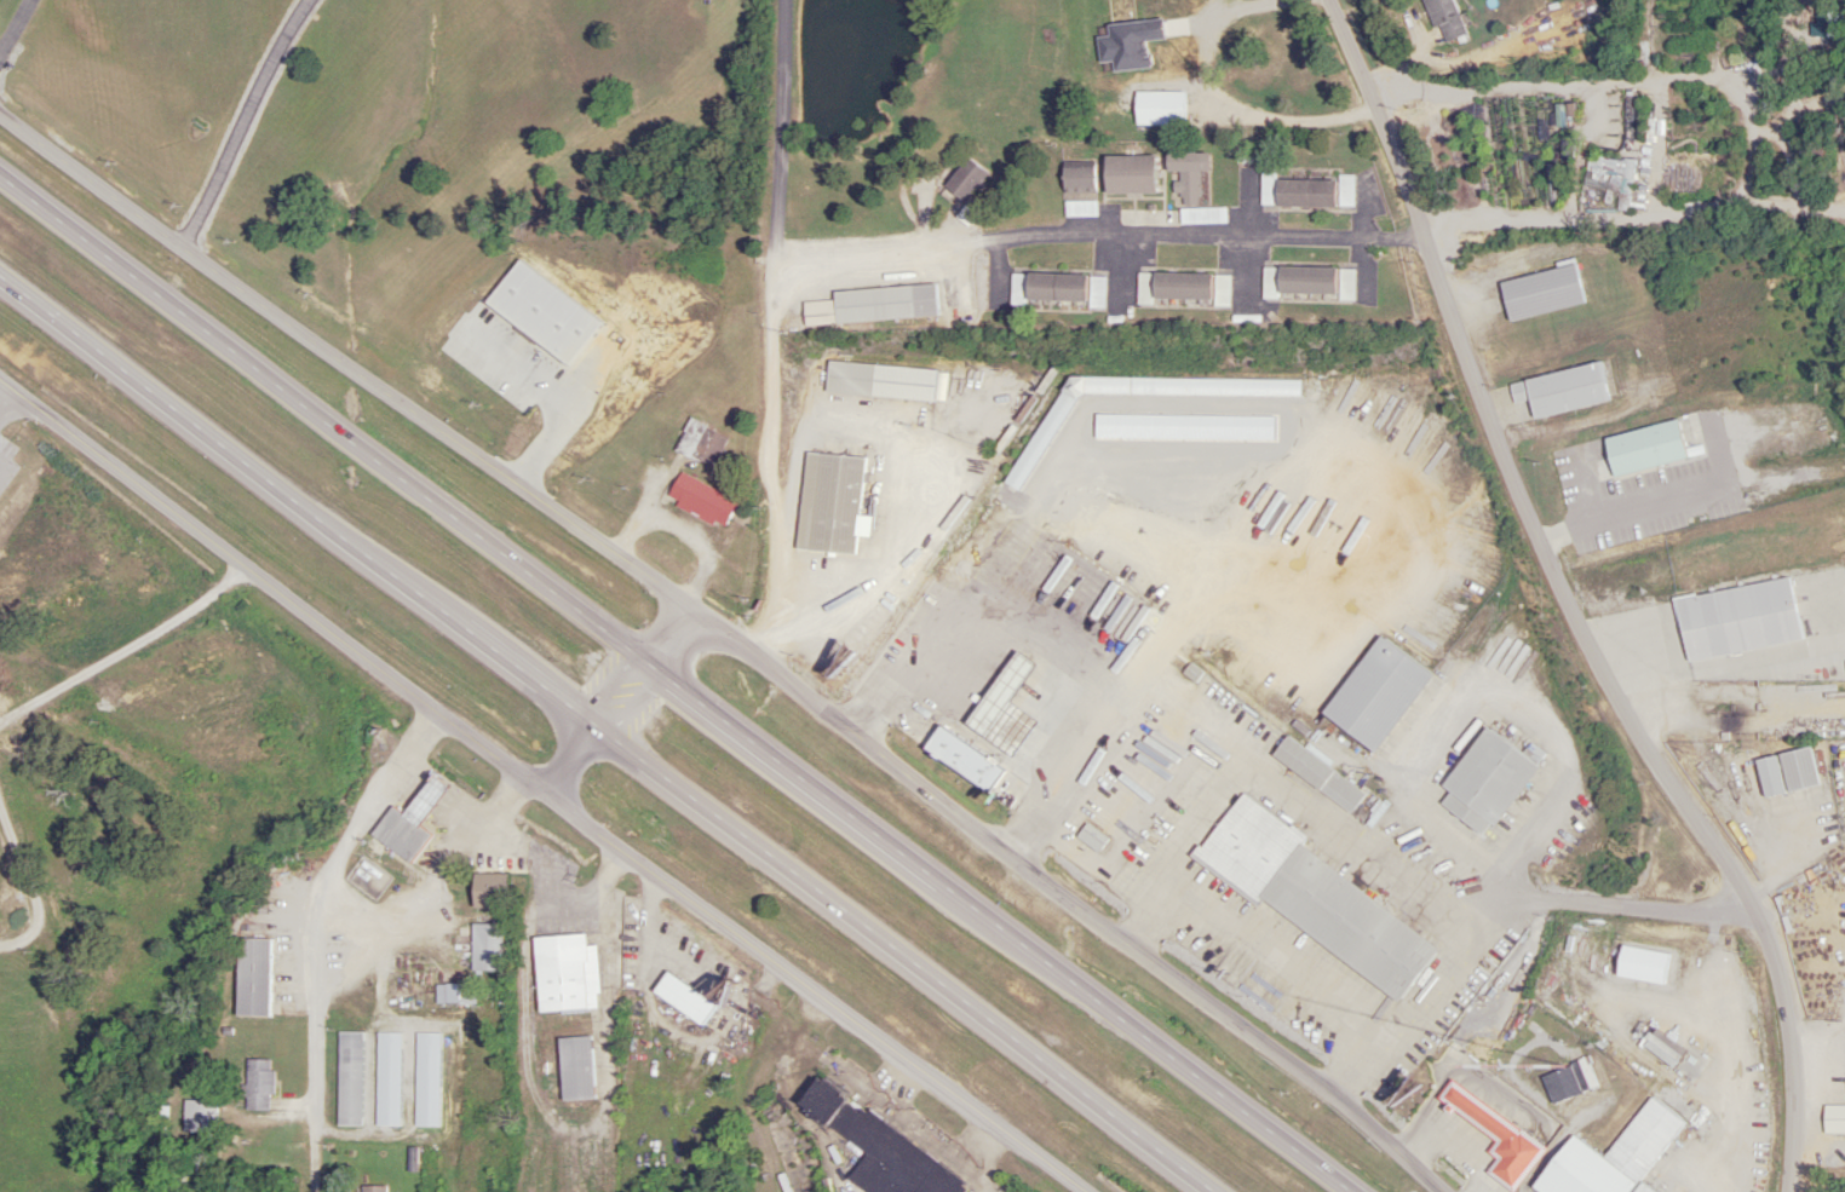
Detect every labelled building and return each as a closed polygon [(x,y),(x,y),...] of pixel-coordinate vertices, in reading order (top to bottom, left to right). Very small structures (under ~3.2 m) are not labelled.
[(1438,44),(1464,35),(1452,0),(1425,0),(1438,44)] [(1185,92),(1134,92),(1134,126),(1185,126),(1185,92)] [(1207,154),(1165,155),(1165,173),(1177,173),(1177,207),(1199,206),(1198,172),(1207,172),(1207,154)] [(988,175),(967,157),(943,187),(964,204),(988,175)] [(1617,212),(1631,212),(1633,160),(1586,157),(1584,186),(1618,188),(1617,212)] [(1094,193),(1094,168),(1062,168),(1062,193),(1094,193)] [(1275,180),(1275,175),(1260,174),(1260,207),(1352,209),(1353,177),(1337,176),(1337,181),(1275,180)] [(1066,217),(1096,216),(1095,201),(1065,203),(1066,217)] [(1575,266),(1499,281),(1506,320),(1582,305),(1575,266)] [(1333,268),(1261,268),(1261,296),(1333,296),(1333,268)] [(1138,301),(1209,302),(1209,274),(1138,274),(1138,301)] [(1085,276),(1011,275),(1010,302),(1085,303),(1085,276)] [(1088,278),(1088,308),(1104,308),(1104,278),(1088,278)] [(937,286),(832,292),(834,324),(939,317),(937,286)] [(622,360),(609,333),(591,342),(605,369),(622,360)] [(943,403),(945,371),(827,362),(824,394),(943,403)] [(1606,403),(1599,365),(1508,383),(1512,404),(1528,401),(1531,418),(1606,403)] [(714,465),(724,436),(687,423),(677,451),(714,465)] [(805,452),(794,550),(854,556),(865,459),(805,452)] [(736,500),(677,474),(665,503),(723,529),(736,500)] [(1375,754),(1431,674),(1377,636),(1321,715),(1375,754)] [(1034,663),(1013,650),(964,726),(985,740),(1034,663)] [(1441,788),(1447,792),(1438,804),(1485,838),(1537,765),(1484,727),(1441,788)] [(1269,761),(1353,811),(1366,790),(1283,739),(1269,761)] [(1778,755),(1786,793),(1817,787),(1809,749),(1778,755)] [(964,762),(948,751),(941,762),(957,772),(964,762)] [(1784,794),(1773,757),(1754,762),(1765,799),(1784,794)] [(401,815),(389,806),(369,835),(411,864),(431,836),(417,827),(446,786),(429,774),(401,815)] [(1398,1002),(1437,947),(1299,849),(1306,838),(1240,792),(1193,860),(1255,903),(1257,902),(1398,1002)] [(1108,840),(1086,823),(1076,837),(1097,854),(1108,840)] [(471,874),(471,908),(505,908),(505,874),(471,874)] [(502,925),(472,925),(472,972),(502,972),(502,925)] [(536,1013),(599,1011),(596,946),(585,946),(584,935),(533,937),(536,1013)] [(235,1016),(269,1016),(269,938),(235,938),(235,1016)] [(699,1026),(714,1005),(665,972),(651,993),(699,1026)] [(475,1024),(475,984),(436,985),(436,1004),(445,1004),(446,1025),(475,1024)] [(336,1126),(362,1126),(362,1033),(337,1032),(336,1126)] [(560,1101),(593,1100),(591,1036),(558,1037),(560,1101)] [(1597,1089),(1588,1058),(1540,1072),(1549,1104),(1597,1089)] [(244,1110),(271,1110),(272,1059),(245,1059),(244,1110)] [(1545,1150),(1453,1077),(1437,1097),(1497,1144),(1488,1155),(1496,1162),(1488,1171),(1512,1191),(1545,1150)] [(797,1103),(821,1122),(841,1098),(817,1078),(797,1103)] [(1640,1183),(1684,1123),(1649,1097),(1602,1160),(1633,1183),(1626,1191),(1652,1191),(1640,1183)] [(182,1101),(182,1132),(215,1132),(215,1101),(182,1101)] [(857,1114),(842,1102),(825,1126),(865,1154),(846,1181),(861,1191),(960,1191),(966,1184),(861,1108),(857,1114)]
